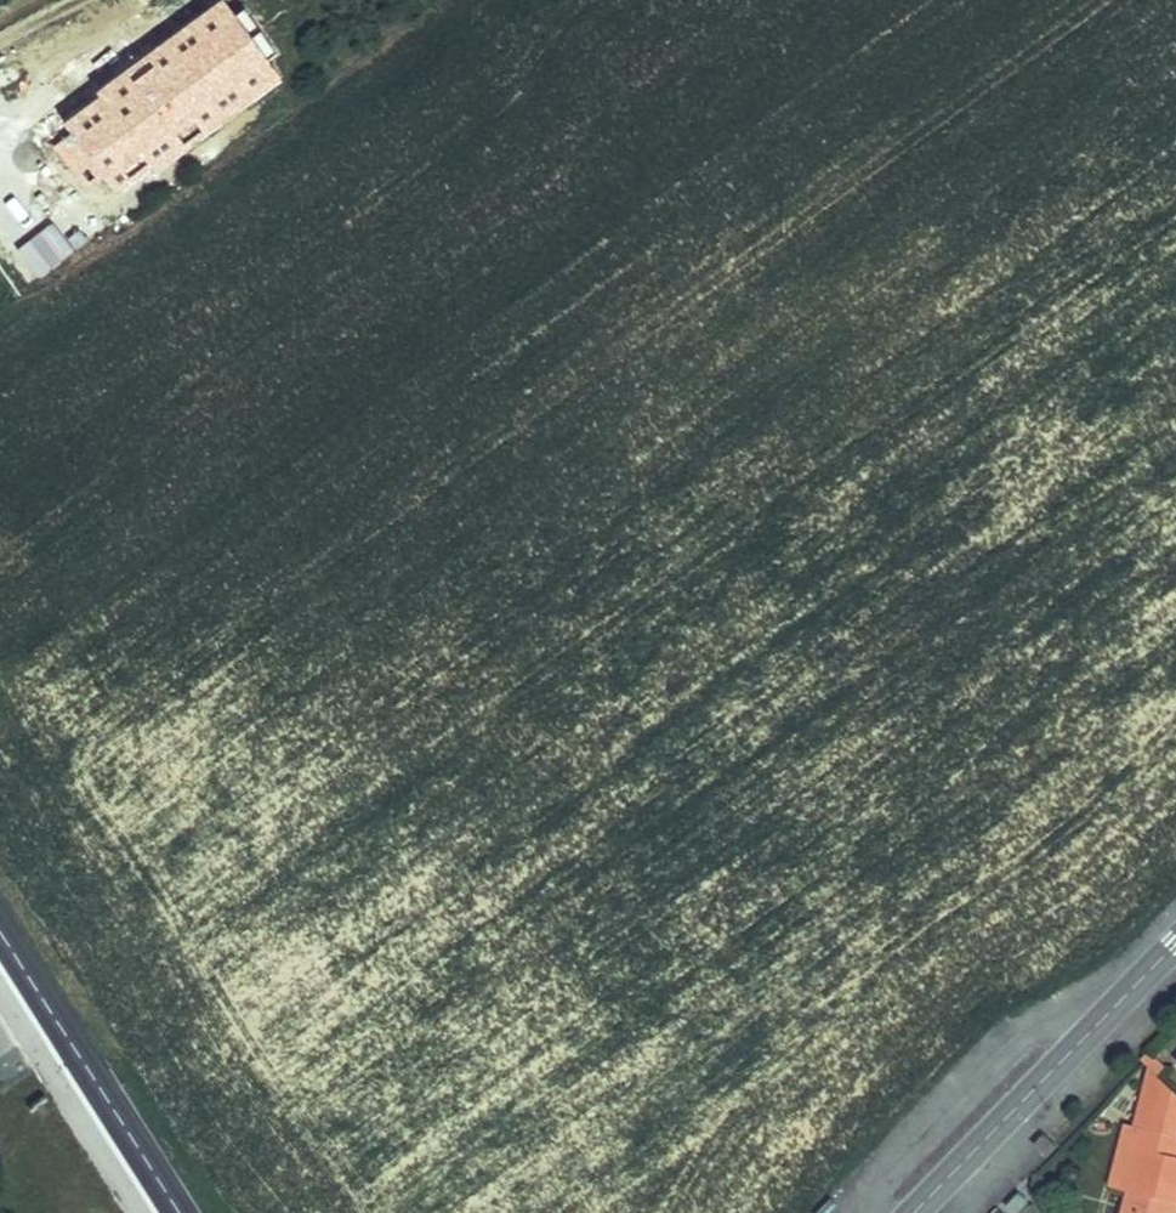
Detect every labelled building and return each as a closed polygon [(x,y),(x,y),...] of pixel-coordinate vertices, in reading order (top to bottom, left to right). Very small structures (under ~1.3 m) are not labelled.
[(1149,1068),(1154,1073),(1162,1066),(1147,1051),(1139,1059),(1149,1068)] [(1173,1136),(1175,1125),(1175,1095),(1154,1073),(1149,1068),(1134,1126),(1173,1136)] [(1171,1202),(1175,1204),(1175,1137),(1173,1136),(1134,1126),(1134,1128),(1125,1125),(1109,1186),(1127,1191),(1122,1212),(1168,1212),(1171,1202)] [(1032,1145),(1036,1148),(1046,1137),(1042,1134),(1032,1145)] [(1036,1148),(1044,1157),(1055,1146),(1046,1137),(1036,1148)] [(1029,1191),(1040,1193),(1043,1175),(1033,1173),(1029,1191)] [(1018,1193),(1006,1205),(1014,1212),(1015,1212),(1027,1202),(1018,1193)]
